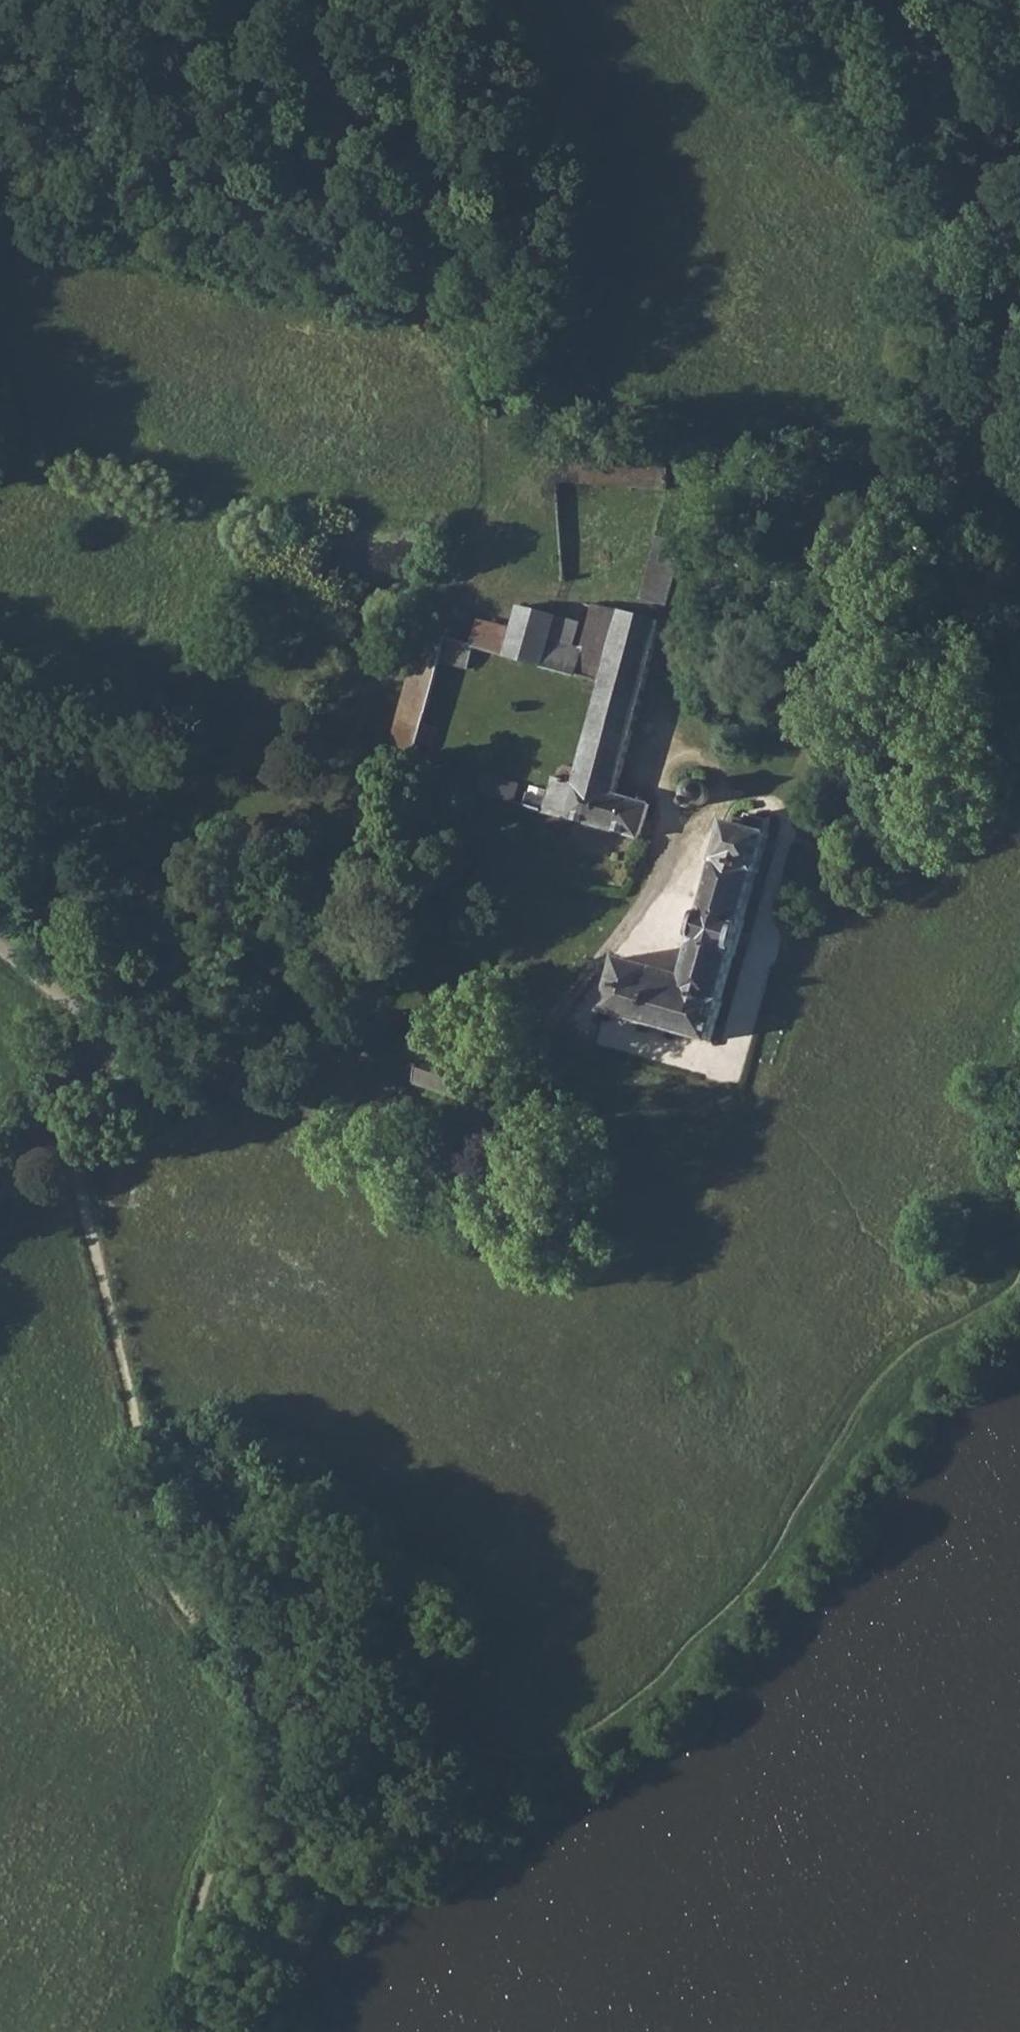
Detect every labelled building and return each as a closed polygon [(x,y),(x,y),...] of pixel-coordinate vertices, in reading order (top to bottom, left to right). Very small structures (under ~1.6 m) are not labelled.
[(658,537),(641,600),(664,607),(683,544),(658,537)] [(470,644),(469,647),(472,649),(599,685),(575,769),(571,787),(602,797),(592,828),(637,841),(647,806),(615,795),(660,624),(616,612),(616,615),(591,608),(579,649),(571,647),(547,640),(553,617),(518,607),(511,631),(475,622),(470,644)] [(390,747),(411,754),(416,742),(429,746),(434,730),(421,725),(439,662),(465,670),(472,649),(469,647),(470,644),(445,637),(442,648),(419,642),(390,747)] [(527,794),(523,806),(592,828),(602,797),(571,787),(575,769),(566,766),(560,767),(555,772),(552,778),(546,800),(527,794)] [(481,775),(476,791),(513,803),(518,788),(481,775)] [(617,958),(602,1013),(711,1043),(721,1006),(719,999),(731,960),(736,955),(744,926),(743,922),(749,899),(755,891),(769,838),(768,833),(771,821),(747,815),(744,827),(726,824),(715,858),(715,867),(692,943),(692,950),(684,977),(647,966),(617,958)] [(425,1053),(414,1081),(450,1094),(461,1066),(425,1053)]
